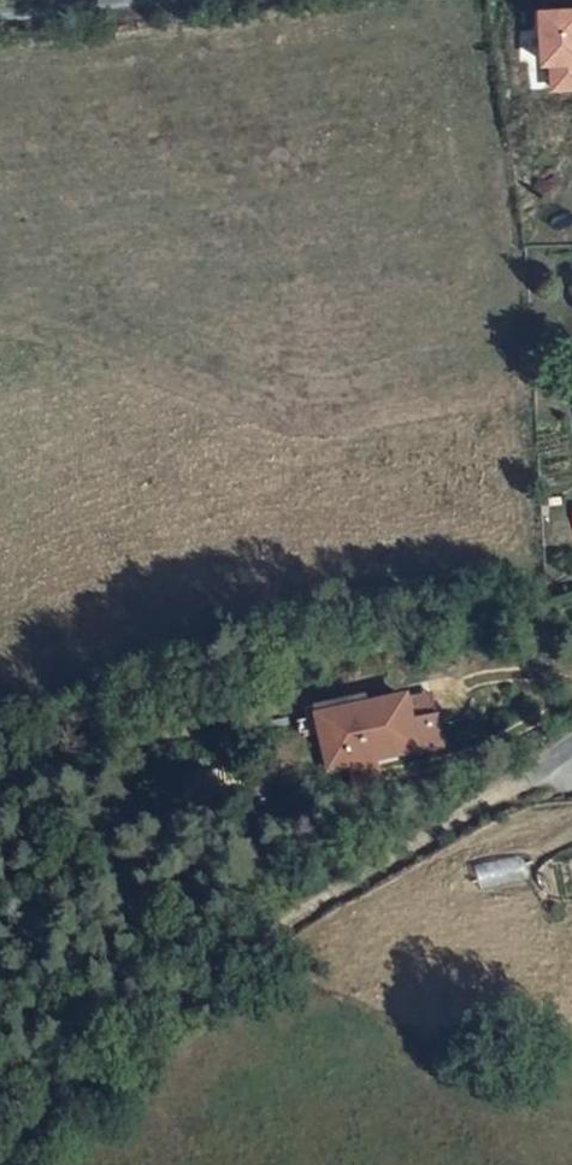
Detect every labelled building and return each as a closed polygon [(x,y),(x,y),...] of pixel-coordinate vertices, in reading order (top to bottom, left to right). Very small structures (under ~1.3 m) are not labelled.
[(540,14),(543,64),(551,64),(552,89),(571,88),(571,12),(540,14)] [(426,689),(402,693),(406,715),(430,710),(426,689)] [(322,763),(340,759),(372,753),(435,740),(430,710),(406,715),(402,693),(402,691),(311,710),(322,763)] [(376,778),(372,753),(340,759),(346,784),(376,778)] [(502,864),(457,881),(470,911),(515,893),(502,864)]
